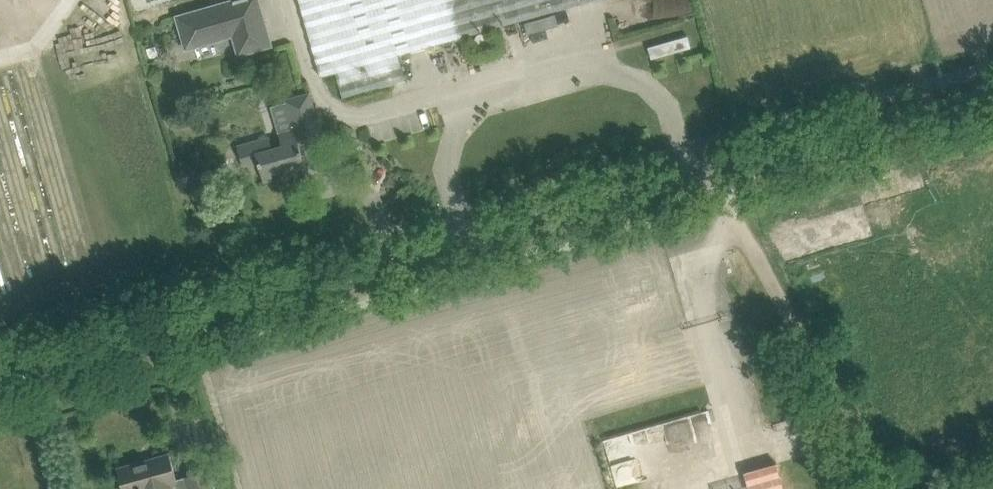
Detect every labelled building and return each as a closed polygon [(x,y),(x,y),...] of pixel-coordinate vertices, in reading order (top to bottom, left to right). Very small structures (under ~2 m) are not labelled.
[(176,16),(185,52),(199,48),(233,37),(238,57),(274,47),(261,0),(229,0),(176,16)] [(336,72),(343,97),(406,80),(399,54),(592,0),(300,0),(316,56),(321,76),(336,72)] [(650,43),(652,55),(692,50),(691,37),(650,43)] [(270,136),(242,145),(246,160),(255,164),(260,163),(265,180),(307,168),(302,148),(324,141),(310,91),(285,98),(294,129),(280,133),(283,144),(273,147),(270,136)] [(698,224),(689,229),(694,238),(703,233),(698,224)] [(175,472),(170,452),(118,467),(124,488),(217,488),(211,469),(177,479),(175,472)] [(778,463),(745,472),(748,484),(732,488),(785,488),(778,463)]
